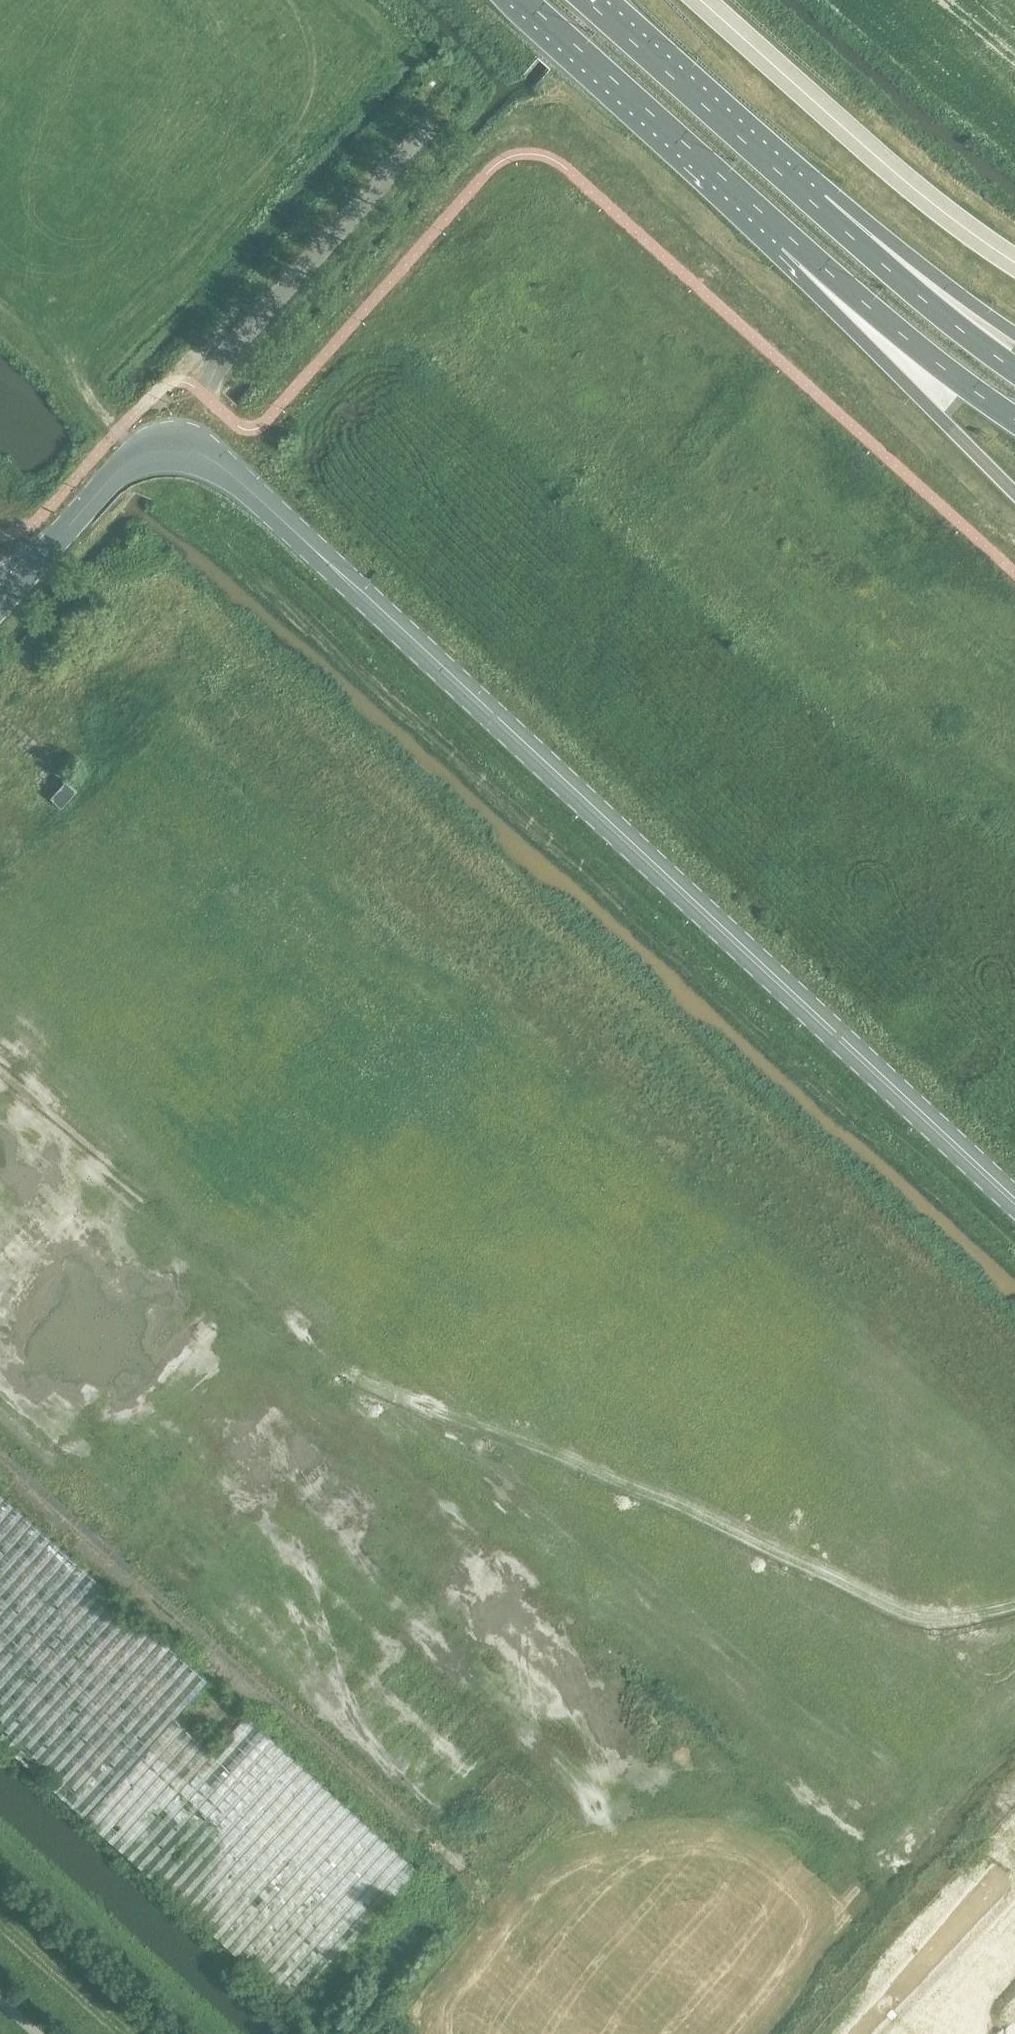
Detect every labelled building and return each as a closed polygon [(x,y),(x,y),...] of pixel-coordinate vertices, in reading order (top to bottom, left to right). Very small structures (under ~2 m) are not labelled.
[(75,792),(63,782),(49,798),(58,805),(61,808),(62,807),(75,792)] [(296,2006),(298,2004),(418,1868),(246,1713),(212,1751),(174,1717),(208,1679),(0,1492),(0,1741),(296,2006)]
